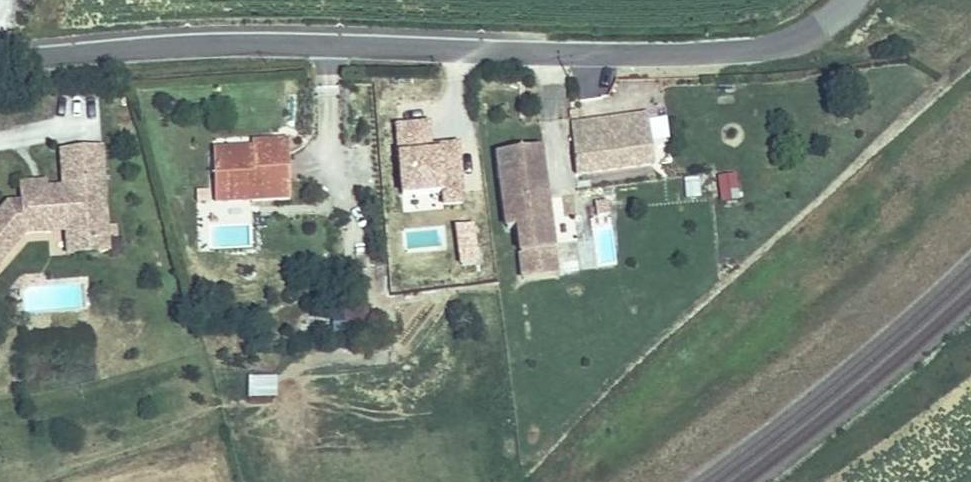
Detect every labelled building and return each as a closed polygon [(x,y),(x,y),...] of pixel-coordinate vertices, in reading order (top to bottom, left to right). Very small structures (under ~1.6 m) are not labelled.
[(510,110),(498,109),(498,119),(509,121),(510,110)] [(650,116),(571,125),(578,172),(655,162),(650,116)] [(394,120),(397,210),(462,208),(460,141),(431,142),(430,119),(394,120)] [(223,171),(226,211),(304,204),(300,148),(261,150),(262,155),(263,167),(223,171)] [(556,269),(542,151),(499,156),(507,231),(518,230),(525,274),(556,269)] [(222,159),(223,171),(263,167),(262,155),(222,159)] [(115,158),(74,165),(80,200),(63,203),(39,207),(41,219),(27,221),(0,258),(0,281),(6,286),(17,271),(27,281),(45,259),(74,254),(72,246),(99,243),(101,256),(116,253),(119,272),(134,269),(131,256),(140,255),(138,243),(130,244),(115,158)] [(737,199),(736,173),(715,173),(716,200),(737,199)] [(698,175),(682,177),(685,198),(700,196),(698,175)] [(39,207),(63,203),(62,197),(38,201),(39,207)] [(72,246),(74,254),(89,252),(93,276),(119,272),(116,253),(101,256),(99,243),(72,246)]
